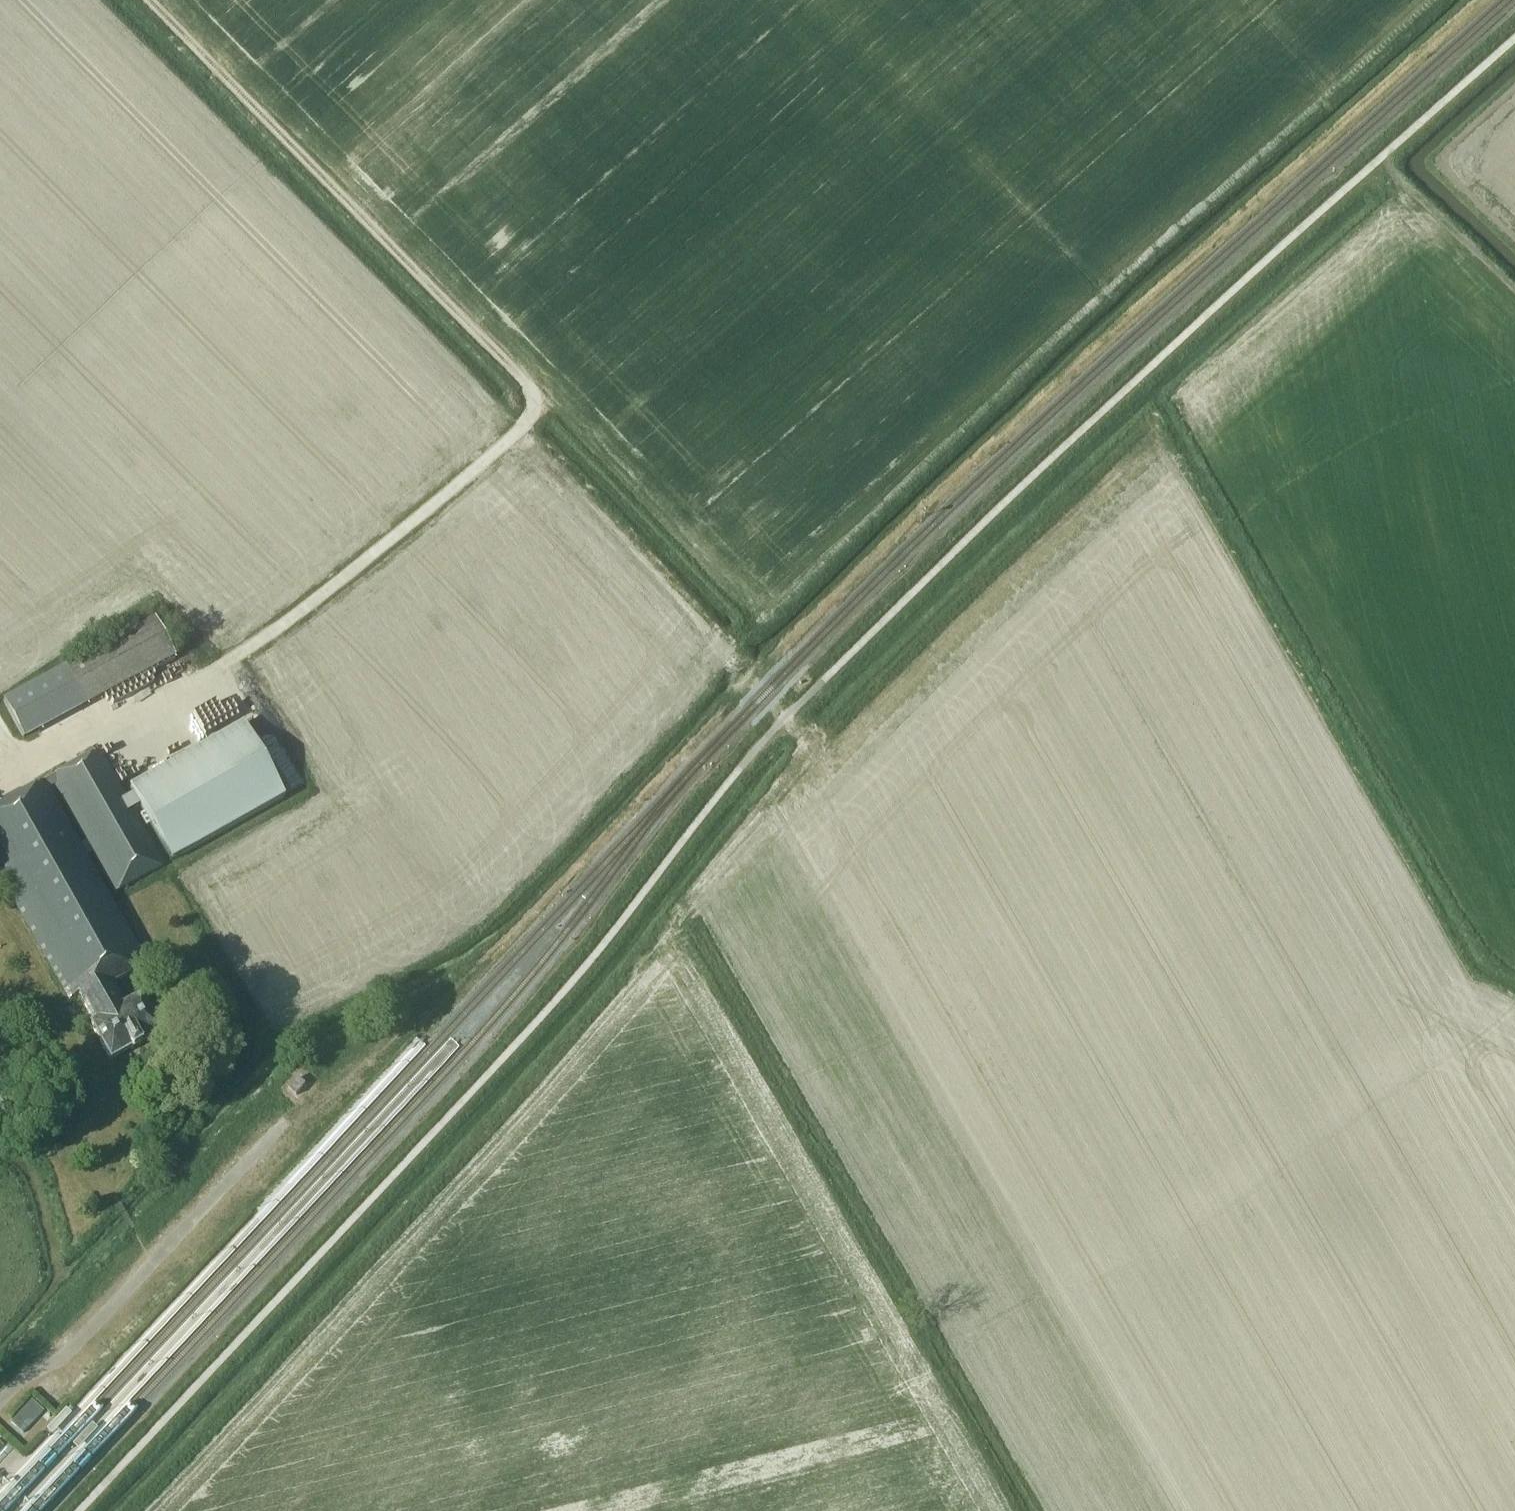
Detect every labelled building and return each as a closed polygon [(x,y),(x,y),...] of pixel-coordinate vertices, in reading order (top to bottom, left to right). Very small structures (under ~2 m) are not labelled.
[(176,658),(155,618),(2,699),(23,739),(176,658)] [(132,809),(139,805),(171,861),(284,797),(243,724),(129,787),(132,793),(125,797),(100,751),(0,807),(0,875),(68,997),(77,992),(94,1022),(90,1024),(110,1061),(161,1033),(140,996),(125,1004),(113,983),(153,961),(145,946),(139,950),(86,854),(92,851),(115,893),(164,866),(132,809)] [(52,1065),(55,1070),(61,1072),(66,1069),(67,1063),(64,1058),(59,1057),(54,1060),(52,1065)] [(306,1084),(298,1078),(289,1088),(296,1095),(306,1084)] [(11,1421),(23,1432),(44,1410),(32,1399),(12,1421),(11,1421)]
